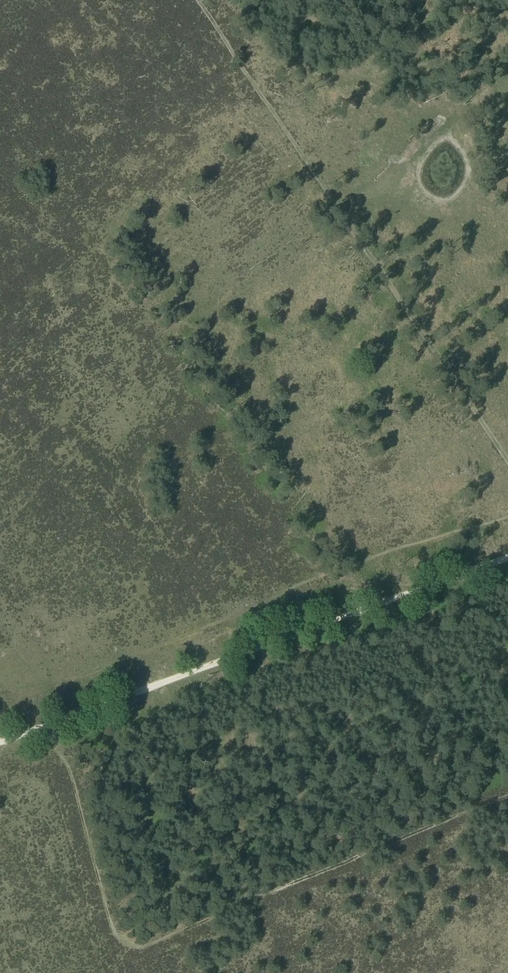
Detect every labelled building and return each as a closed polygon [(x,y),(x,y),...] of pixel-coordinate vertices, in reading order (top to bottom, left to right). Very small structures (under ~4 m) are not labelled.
[(208,669),(200,671),(201,677),(210,674),(208,669)]
